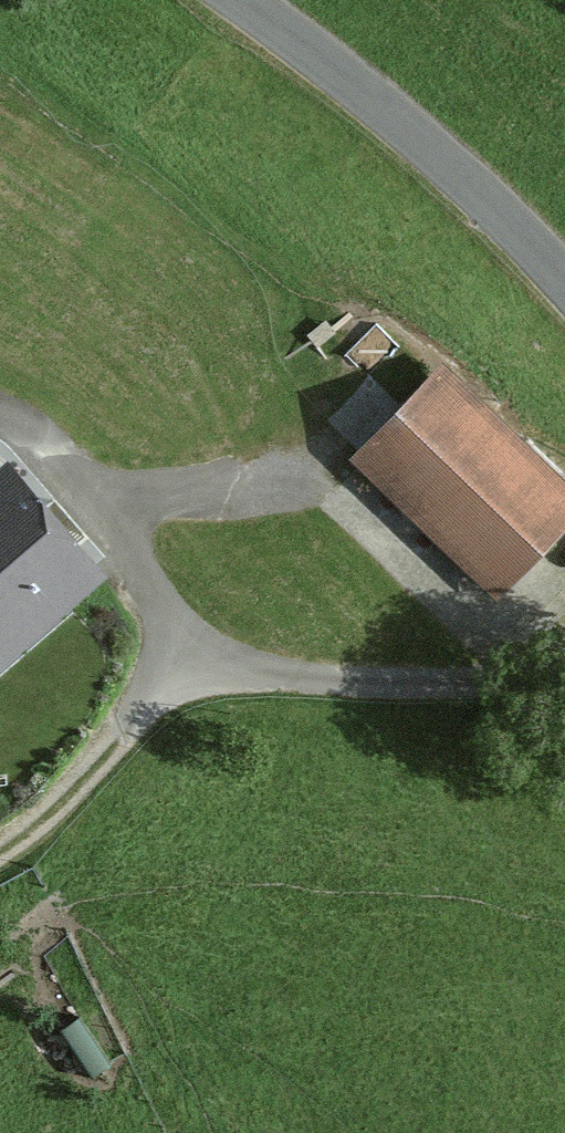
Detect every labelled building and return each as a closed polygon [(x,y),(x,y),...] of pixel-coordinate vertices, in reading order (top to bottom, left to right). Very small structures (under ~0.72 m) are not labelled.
[(447,379),(363,467),(505,602),(564,539),(564,491),(447,379)] [(0,463),(0,703),(128,596),(9,455),(0,463)]
